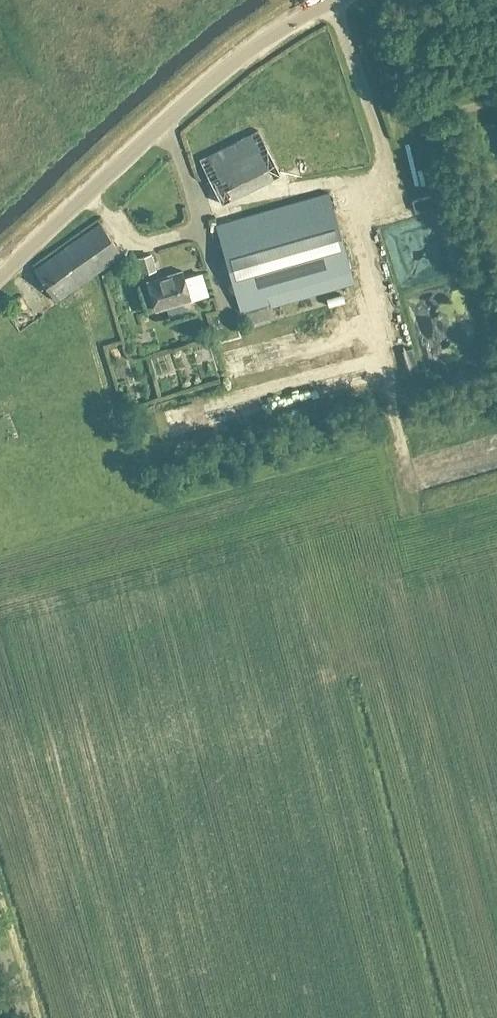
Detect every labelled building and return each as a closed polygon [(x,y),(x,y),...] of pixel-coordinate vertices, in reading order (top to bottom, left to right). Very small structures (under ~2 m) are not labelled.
[(220,169),(265,150),(253,123),(208,143),(220,169)] [(410,192),(414,210),(446,204),(442,186),(410,192)] [(241,312),(355,280),(330,193),(216,225),(241,312)] [(61,290),(126,247),(109,222),(44,265),(61,290)] [(141,271),(152,267),(149,253),(137,256),(141,271)] [(191,300),(208,295),(202,273),(186,278),(183,270),(147,281),(156,310),(191,299),(191,300)] [(437,303),(427,303),(427,348),(464,348),(464,331),(446,331),(446,318),(437,318),(437,303)] [(234,308),(224,312),(230,329),(240,325),(234,308)] [(155,348),(156,369),(177,367),(176,347),(155,348)]
